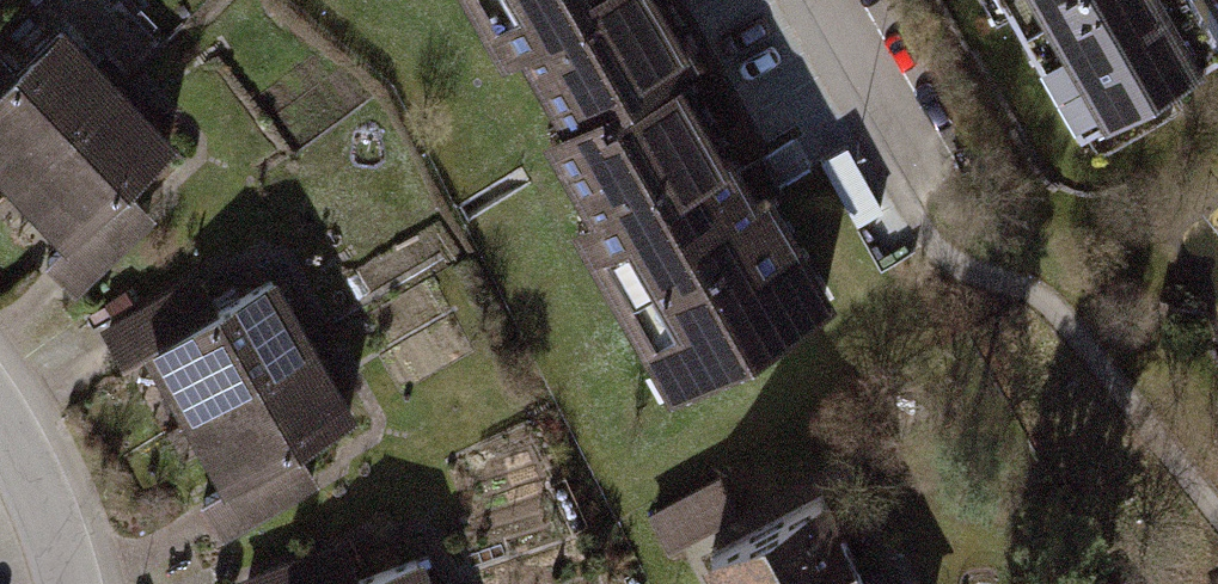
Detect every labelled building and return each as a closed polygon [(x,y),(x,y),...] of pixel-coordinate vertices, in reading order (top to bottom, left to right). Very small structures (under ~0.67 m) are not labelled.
[(583,127),(698,60),(664,0),(495,0),(553,100),(564,94),(583,127)] [(1096,142),(1217,71),(1217,30),(1201,0),(1014,0),(1096,142)] [(0,62),(0,149),(30,181),(122,96),(67,37),(19,82),(0,62)] [(680,72),(564,138),(558,142),(564,151),(570,147),(583,171),(573,177),(634,283),(620,291),(644,332),(658,324),(694,385),(791,330),(831,307),(770,202),(759,208),(680,72)] [(79,303),(157,229),(129,199),(177,155),(122,96),(30,181),(85,240),(50,273),(79,303)] [(218,316),(198,280),(104,332),(124,368),(166,345),(205,415),(315,354),(275,284),(218,316)] [(223,545),(317,492),(297,456),(354,424),(315,354),(205,415),(245,486),(203,509),(223,545)] [(727,483),(655,521),(672,552),(744,514),(727,483)] [(714,560),(727,583),(863,583),(822,504),(714,560)] [(346,549),(248,583),(359,583),(346,549)] [(422,565),(369,583),(429,583),(422,565)]
